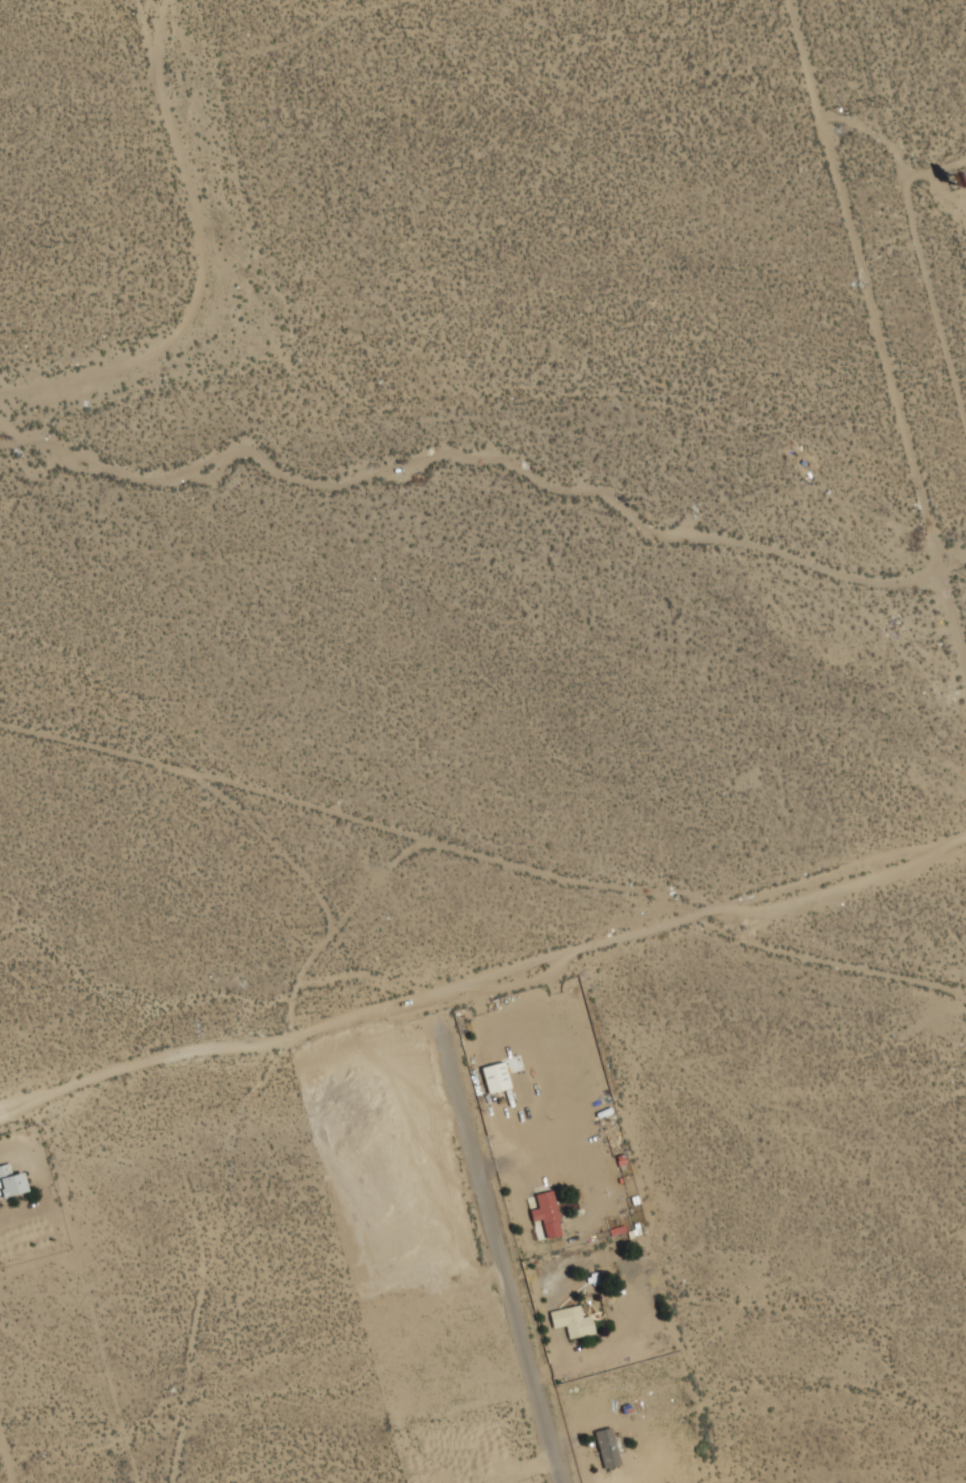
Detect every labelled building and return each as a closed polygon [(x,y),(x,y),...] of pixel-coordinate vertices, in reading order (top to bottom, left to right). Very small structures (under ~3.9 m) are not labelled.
[(484,1066),(486,1091),(509,1088),(507,1072),(501,1073),(500,1064),(484,1066)] [(546,1238),(561,1235),(552,1198),(549,1199),(550,1204),(539,1207),(546,1238)] [(568,1338),(594,1334),(591,1316),(581,1317),(579,1306),(549,1311),(552,1328),(565,1326),(568,1338)] [(619,1465),(612,1428),(595,1431),(602,1468),(619,1465)]
